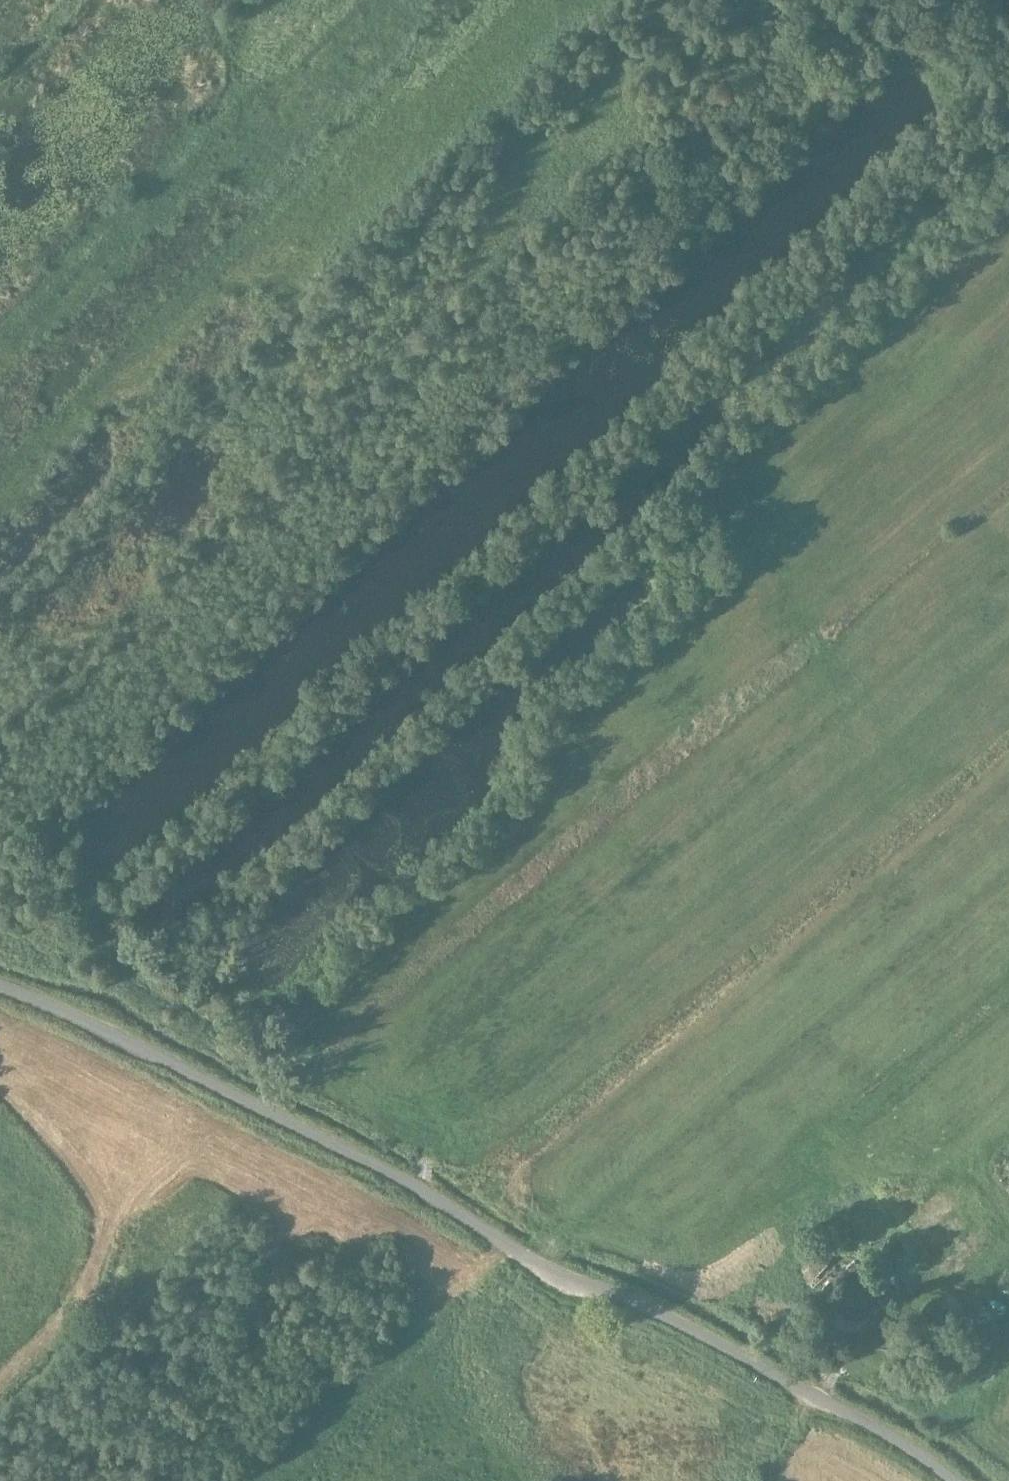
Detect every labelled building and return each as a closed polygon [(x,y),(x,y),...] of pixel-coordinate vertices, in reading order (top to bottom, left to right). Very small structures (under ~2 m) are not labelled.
[(811,1288),(835,1268),(823,1254),(799,1276),(811,1288)]
